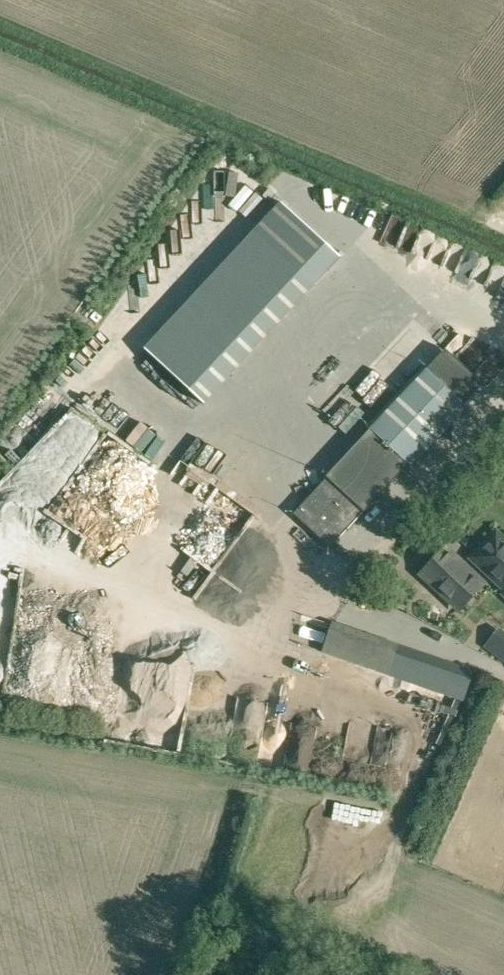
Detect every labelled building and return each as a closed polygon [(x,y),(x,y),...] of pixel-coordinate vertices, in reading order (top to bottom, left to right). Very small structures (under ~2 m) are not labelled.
[(253,232),(317,290),(344,261),(281,202),(253,232)] [(358,277),(354,287),(384,299),(388,289),(358,277)] [(469,407),(465,404),(484,384),(445,349),(427,369),(423,365),(406,384),(399,378),(393,383),(400,390),(367,425),(371,428),(294,513),(331,547),(408,464),(412,468),(469,407)] [(171,372),(165,380),(184,393),(190,384),(171,372)] [(99,397),(96,407),(118,413),(121,404),(99,397)] [(247,483),(239,496),(222,487),(193,539),(216,553),(233,523),(254,535),(266,513),(261,510),(269,496),(247,483)] [(503,594),(500,597),(503,601),(503,540),(496,532),(468,561),(503,594)] [(232,566),(248,543),(236,535),(219,557),(232,566)] [(461,609),(485,584),(445,547),(421,572),(461,609)] [(298,614),(294,639),(303,640),(308,615),(298,614)] [(389,675),(399,644),(332,621),(322,652),(389,675)] [(503,652),(503,636),(497,630),(483,648),(498,660),(503,652)] [(447,689),(443,701),(457,706),(461,694),(447,689)]
